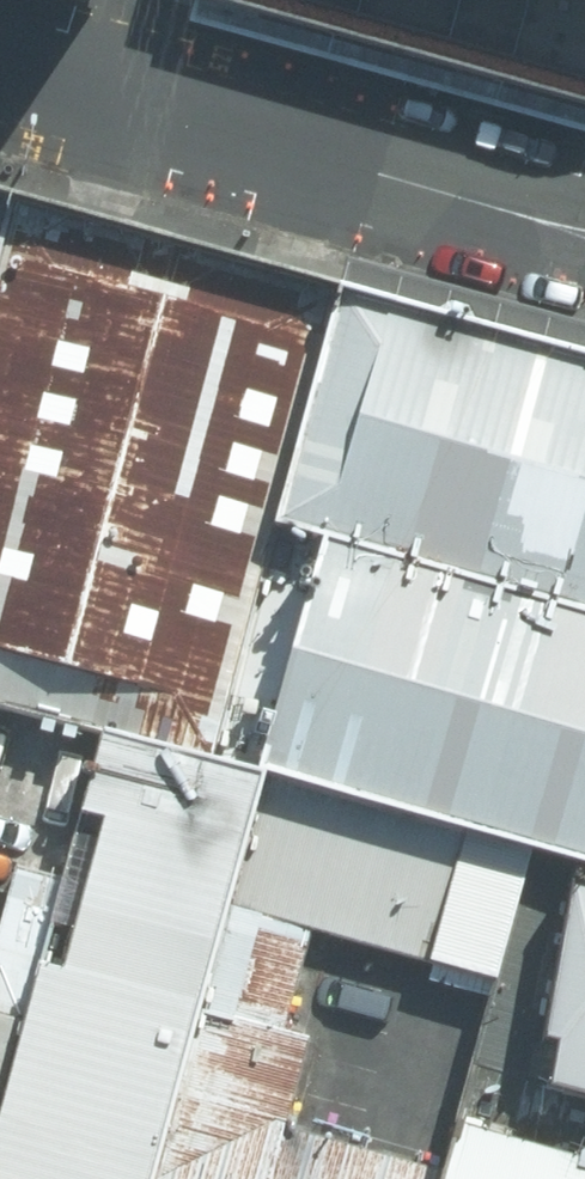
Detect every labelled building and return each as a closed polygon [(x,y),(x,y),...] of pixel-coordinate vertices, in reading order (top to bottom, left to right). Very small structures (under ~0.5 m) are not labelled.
[(584,105),(584,0),(208,0),(584,105)] [(36,205),(0,195),(0,337),(36,205)] [(0,337),(0,708),(99,735),(210,765),(340,287),(287,273),(99,222),(36,205),(0,337)] [(340,287),(274,531),(584,615),(584,352),(340,287)] [(274,531),(210,765),(261,779),(532,852),(584,866),(584,615),(274,531)] [(0,1102),(0,1178),(153,1178),(201,1001),(261,779),(210,765),(99,735),(63,873),(0,1102)] [(532,852),(261,779),(201,1001),(285,1024),(309,933),(496,983),(532,852)] [(63,873),(18,861),(0,925),(0,1102),(63,873)] [(567,887),(515,1083),(584,1101),(584,892),(567,887)] [(153,1178),(434,1178),(436,1171),(288,1131),(315,1032),(285,1024),(201,1001),(153,1178)] [(437,1178),(584,1178),(584,1154),(454,1120),(437,1178)]
